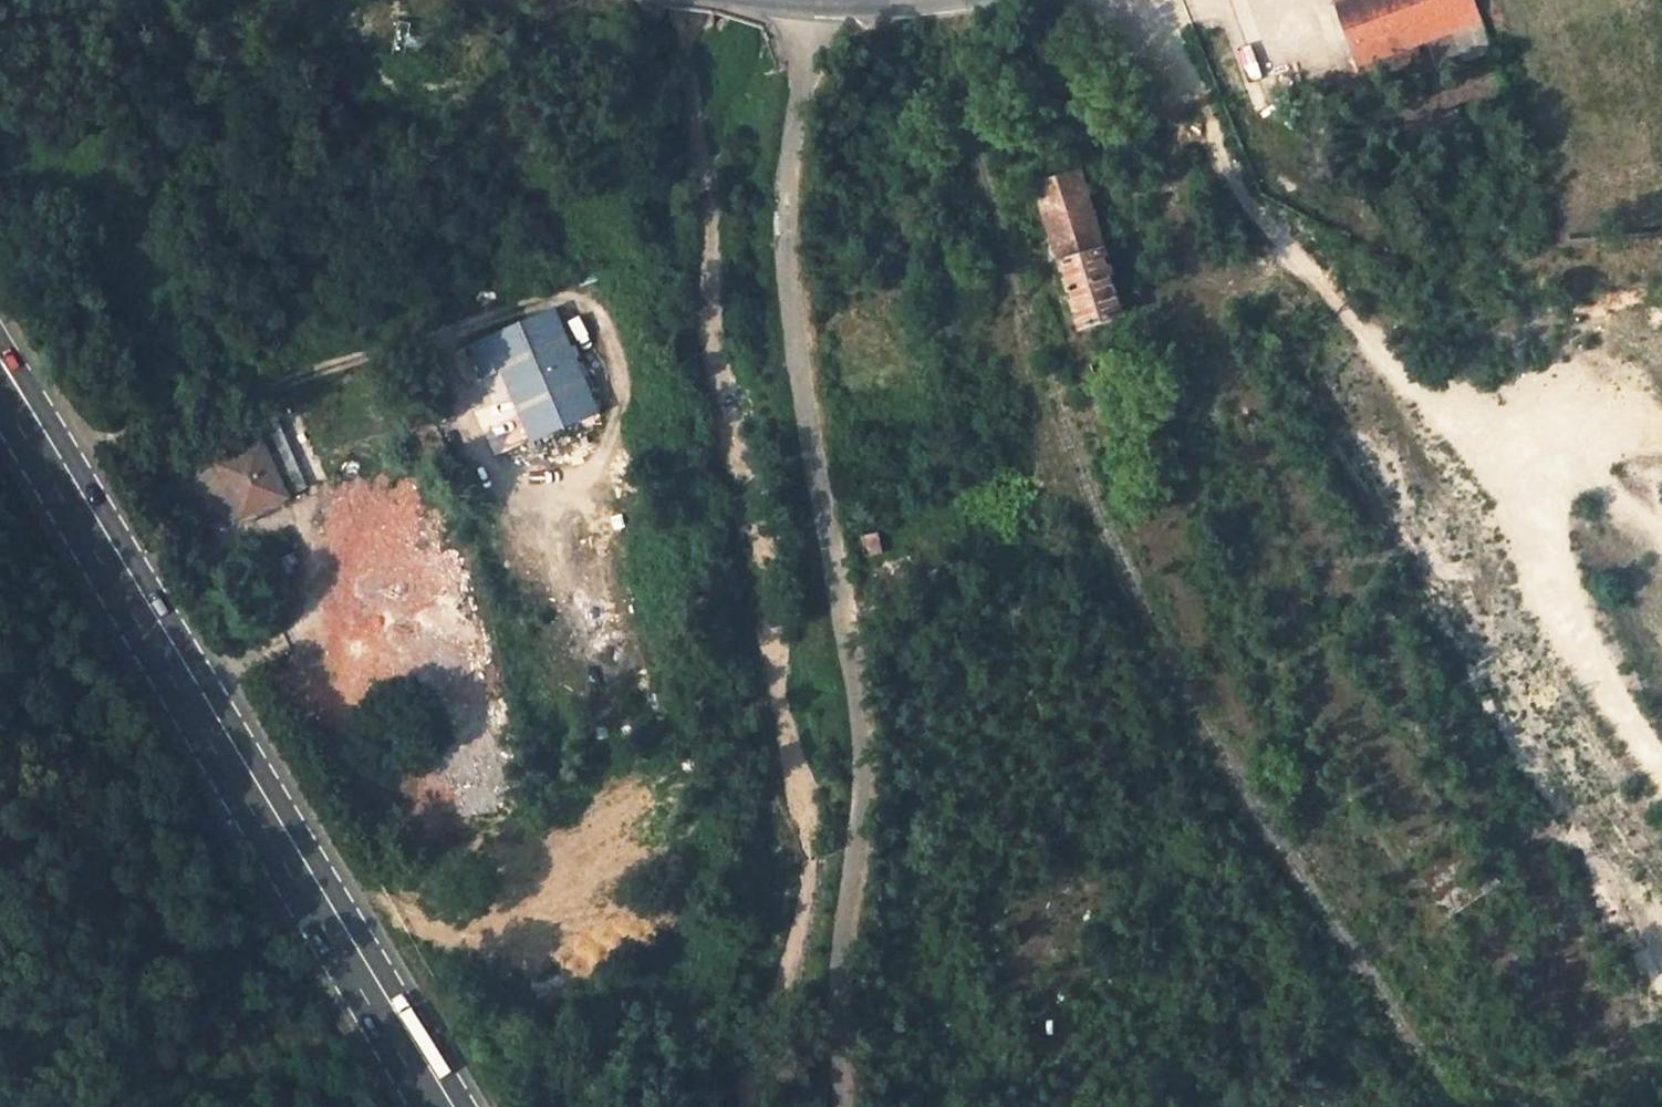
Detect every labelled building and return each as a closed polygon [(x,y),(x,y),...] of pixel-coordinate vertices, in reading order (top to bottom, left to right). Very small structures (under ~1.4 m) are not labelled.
[(1360,63),(1477,13),(1472,0),(1334,0),(1360,63)] [(1079,329),(1131,316),(1092,165),(1040,178),(1079,329)] [(571,303),(471,346),(484,378),(502,370),(532,440),(598,412),(567,336),(581,329),(571,303)] [(253,448),(218,465),(230,489),(237,486),(249,514),(307,487),(275,415),(243,428),(253,448)] [(883,531),(863,533),(865,555),(885,553),(883,531)] [(471,988),(461,993),(472,1009),(481,1003),(471,988)] [(349,1068),(348,1070),(348,1072),(349,1074),(351,1075),(353,1075),(355,1074),(356,1073),(356,1070),(355,1068),(353,1067),(351,1067),(349,1068)]
